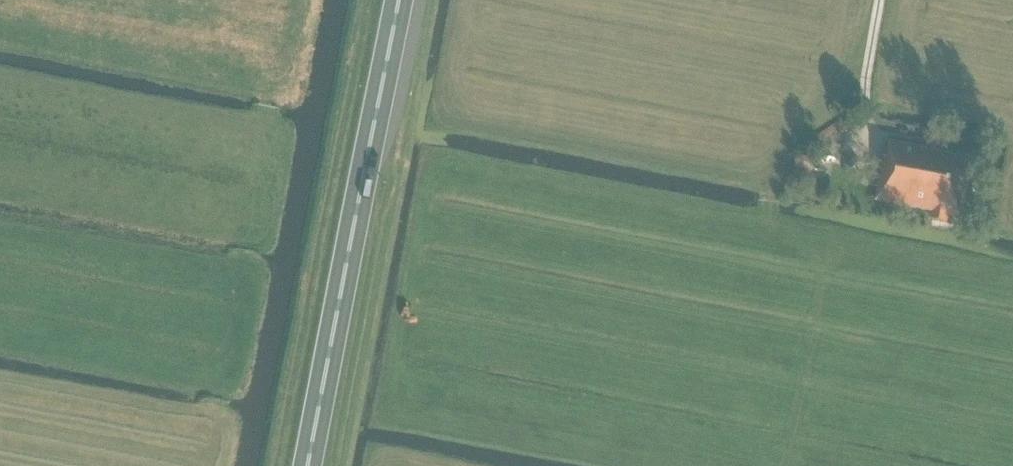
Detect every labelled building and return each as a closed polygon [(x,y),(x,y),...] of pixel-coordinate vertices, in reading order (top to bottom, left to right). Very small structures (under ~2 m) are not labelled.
[(884,157),(875,200),(933,212),(931,219),(946,222),(947,215),(955,216),(967,158),(889,142),(886,158),(884,157)] [(813,172),(816,159),(797,155),(794,167),(813,172)]
